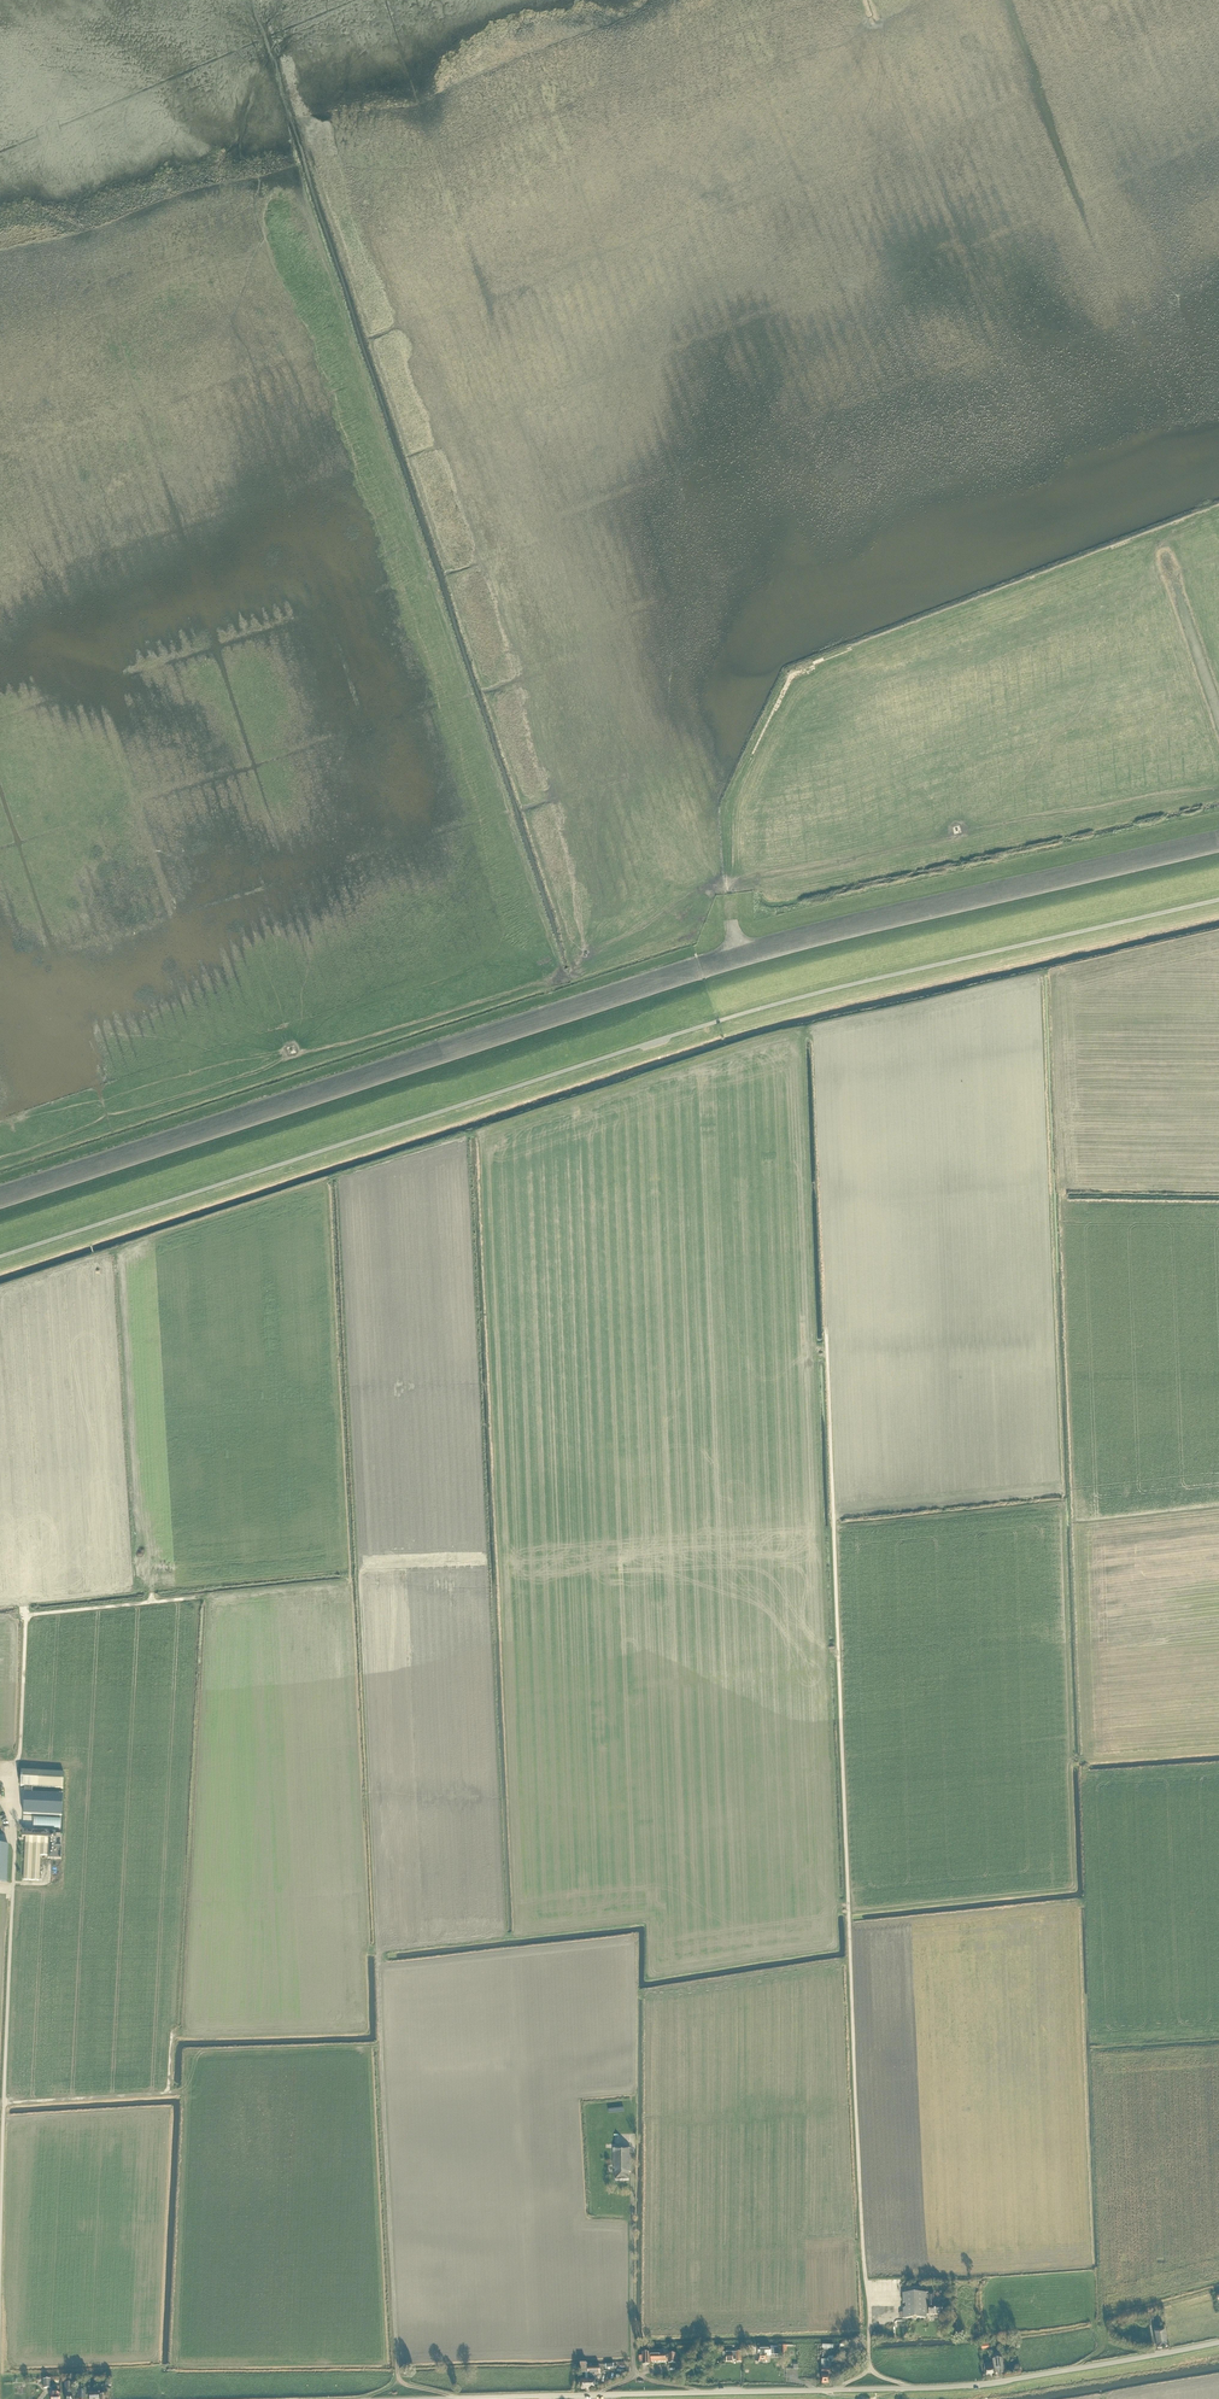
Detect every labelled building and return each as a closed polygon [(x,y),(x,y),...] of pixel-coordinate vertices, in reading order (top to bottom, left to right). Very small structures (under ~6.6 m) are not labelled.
[(63,1789),(64,1773),(21,1771),(20,1787),(24,1787),(23,1814),(61,1816),(62,1795),(32,1793),(32,1787),(63,1789)] [(60,1819),(34,1817),(33,1827),(60,1828),(60,1819)] [(60,1846),(61,1835),(55,1835),(55,1832),(22,1831),(22,1837),(25,1837),(23,1880),(39,1881),(40,1856),(48,1856),(48,1838),(49,1838),(48,1859),(61,1859),(61,1846),(60,1846)] [(7,1883),(8,1846),(2,1846),(0,1845),(0,1882),(7,1883)] [(629,2173),(631,2173),(630,2148),(613,2149),(613,2169),(615,2169),(615,2180),(629,2180),(629,2173)] [(922,2293),(922,2288),(907,2288),(907,2294),(902,2294),(903,2304),(905,2304),(905,2309),(903,2309),(903,2318),(926,2318),(926,2315),(943,2315),(942,2306),(934,2307),(934,2293),(922,2293)] [(1157,2349),(1167,2347),(1164,2331),(1154,2333),(1157,2349)] [(771,2349),(758,2349),(759,2362),(767,2362),(767,2355),(771,2355),(771,2349)] [(668,2364),(677,2364),(677,2354),(661,2355),(661,2351),(649,2351),(649,2353),(642,2353),(642,2365),(650,2365),(649,2356),(651,2356),(651,2362),(668,2362),(668,2364)] [(741,2362),(741,2352),(736,2352),(733,2352),(726,2352),(726,2356),(726,2362),(733,2362),(733,2361),(736,2361),(736,2362),(741,2362)] [(995,2374),(1004,2373),(1001,2354),(992,2355),(993,2361),(993,2363),(984,2365),(985,2377),(995,2376),(995,2374)] [(831,2374),(831,2369),(831,2364),(834,2363),(833,2357),(829,2357),(827,2359),(821,2359),(821,2364),(821,2369),(822,2384),(829,2384),(829,2374),(831,2374)] [(595,2389),(595,2379),(595,2374),(600,2374),(600,2368),(588,2368),(588,2373),(588,2379),(588,2389),(595,2389)]
